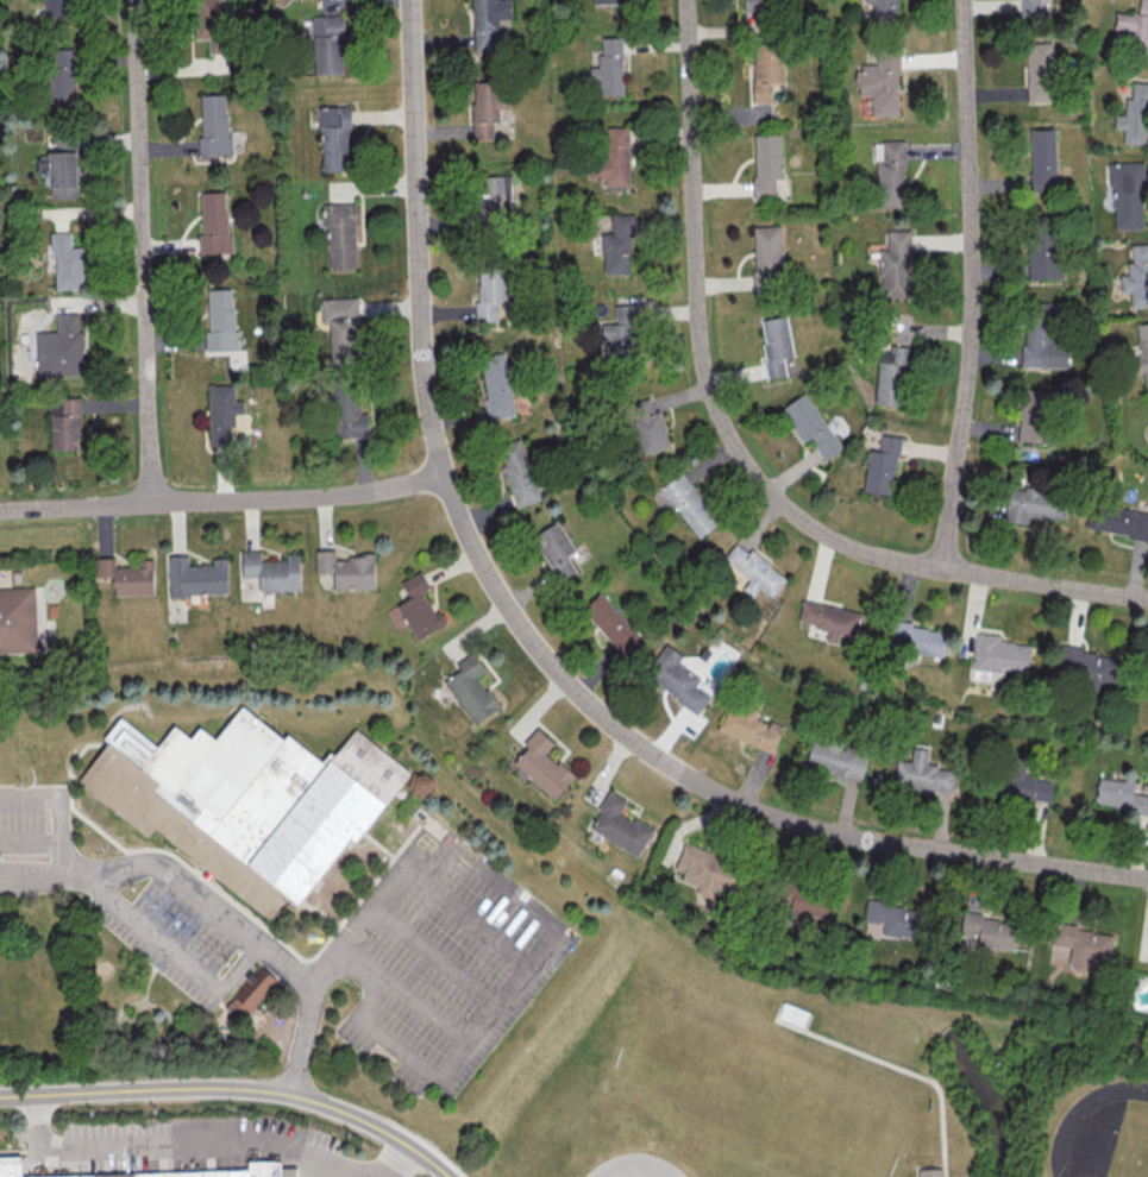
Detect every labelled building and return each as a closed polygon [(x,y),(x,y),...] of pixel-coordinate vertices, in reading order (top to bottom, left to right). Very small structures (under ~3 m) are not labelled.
[(46,15),(46,0),(74,0),(75,15),(46,15)] [(200,51),(198,0),(226,0),(228,50),(200,51)] [(347,15),(346,0),(320,0),(320,15),(347,15)] [(476,46),(474,0),(502,0),(503,45),(476,46)] [(745,11),(771,11),(771,0),(744,0),(745,11)] [(865,2),(873,2),(872,24),(898,24),(899,0),(865,0),(865,2)] [(1041,14),(1041,0),(1021,0),(1022,15),(1041,14)] [(1138,14),(1117,11),(1114,28),(1127,30),(1124,54),(1147,57),(1147,0),(1140,0),(1138,14)] [(310,17),(345,15),(346,38),(344,38),(345,74),(318,75),(318,59),(316,59),(315,39),(312,39),(310,17)] [(623,94),(622,37),(600,37),(601,66),(589,67),(590,80),(599,79),(599,95),(623,94)] [(753,42),(755,102),(772,102),(771,82),(783,82),(782,41),(753,42)] [(1026,42),(1027,102),(1053,102),(1052,41),(1026,42)] [(45,107),(75,107),(74,49),(45,50),(45,107)] [(899,115),(898,50),(877,51),(877,64),(857,64),(858,95),(871,95),(872,116),(899,115)] [(472,80),(474,139),(493,139),(493,121),(499,121),(499,108),(507,108),(506,80),(472,80)] [(1147,144),(1147,83),(1132,82),(1131,99),(1125,98),(1125,114),(1115,114),(1114,129),(1124,129),(1123,143),(1147,144)] [(202,100),(231,100),(233,155),(205,156),(202,100)] [(316,107),(351,106),(351,128),(349,128),(350,171),(324,172),(322,150),(321,150),(320,130),(316,130),(316,107)] [(631,185),(629,127),(596,127),(597,179),(604,178),(604,186),(631,185)] [(1031,191),(1056,190),(1055,128),(1030,129),(1031,191)] [(753,134),(755,198),(775,197),(775,179),(783,178),(782,133),(753,134)] [(875,141),(877,206),(904,206),(903,140),(875,141)] [(51,144),(80,143),(82,197),(54,199),(51,144)] [(1144,228),(1142,162),(1111,162),(1112,229),(1144,228)] [(479,177),(508,176),(509,231),(482,232),(479,177)] [(201,194),(230,193),(232,247),(203,248),(201,194)] [(322,204),(357,202),(358,225),(356,226),(357,268),(331,269),(330,246),(328,246),(327,226),(324,226),(322,204)] [(602,220),(631,219),(632,273),(604,275),(602,220)] [(782,225),(753,226),(754,291),(783,290),(782,225)] [(909,229),(887,230),(887,249),(879,249),(880,298),(910,297),(909,229)] [(54,233),(82,232),(84,287),(56,288),(54,233)] [(1062,277),(1061,237),(1028,237),(1029,278),(1062,277)] [(1131,244),(1132,262),(1127,263),(1128,274),(1120,274),(1121,292),(1130,292),(1131,307),(1147,305),(1147,243),(1131,244)] [(477,321),(506,320),(505,270),(476,271),(477,321)] [(206,289),(207,351),(239,350),(239,330),(233,330),(232,288),(206,289)] [(328,298),(357,298),(359,353),(331,354),(328,298)] [(614,304),(615,321),(602,321),(602,340),(608,340),(609,360),(637,359),(635,303),(614,304)] [(83,374),(81,311),(56,312),(56,331),(36,332),(37,376),(83,374)] [(759,319),(768,378),(787,375),(784,358),(793,356),(786,315),(759,319)] [(1140,356),(1133,357),(1134,373),(1143,372),(1145,384),(1147,383),(1147,322),(1136,324),(1140,356)] [(1023,366),(1067,367),(1068,325),(1024,324),(1023,366)] [(876,403),(905,405),(908,346),(890,345),(889,351),(879,351),(876,403)] [(515,415),(506,351),(480,355),(489,419),(515,415)] [(209,386),(238,385),(239,440),(211,441),(209,386)] [(333,437),(369,437),(369,408),(358,408),(358,390),(333,390),(333,437)] [(1049,442),(1050,391),(1021,390),(1019,441),(1049,442)] [(803,442),(809,438),(824,460),(842,448),(805,392),(781,408),(803,442)] [(51,449),(81,448),(80,397),(50,398),(51,449)] [(643,455),(671,446),(659,410),(653,412),(648,397),(626,404),(643,455)] [(868,449),(863,491),(892,494),(899,436),(881,434),(879,451),(868,449)] [(501,465),(517,508),(543,498),(521,437),(497,446),(504,464),(501,465)] [(719,522),(682,471),(660,487),(698,537),(719,522)] [(1066,519),(1067,492),(1006,488),(1004,521),(1027,522),(1027,517),(1066,519)] [(1089,503),(1085,529),(1147,538),(1147,512),(1089,503)] [(576,571),(567,555),(575,551),(558,521),(532,535),(558,581),(576,571)] [(787,576),(749,550),(748,552),(734,542),(723,560),(750,578),(742,589),(753,596),(759,588),(773,597),(787,576)] [(334,588),(374,587),(373,555),(334,556),(334,550),(315,550),(316,573),(334,573),(334,588)] [(300,589),(299,554),(286,554),(286,560),(260,561),(260,551),(242,551),(242,576),(259,576),(259,590),(300,589)] [(227,558),(212,558),(212,564),(188,564),(188,555),(168,555),(169,595),(228,594),(227,558)] [(114,567),(114,557),(94,558),(95,577),(113,577),(114,595),(153,594),(152,559),(138,560),(138,566),(114,567)] [(396,605),(416,640),(447,623),(439,611),(434,614),(422,592),(429,588),(420,571),(400,582),(409,597),(396,605)] [(36,653),(0,654),(0,590),(34,588),(36,641),(42,640),(42,649),(36,649),(36,653)] [(581,609),(624,656),(643,638),(600,592),(581,609)] [(861,612),(802,600),(797,622),(833,630),(832,633),(855,638),(861,612)] [(946,628),(893,623),(892,635),(909,637),(908,652),(943,656),(946,628)] [(1028,671),(1031,644),(998,641),(999,635),(976,633),(971,677),(990,679),(992,667),(1028,671)] [(699,712),(710,695),(696,687),(701,680),(676,664),(682,654),(665,643),(643,677),(699,712)] [(1114,687),(1119,656),(1059,645),(1054,676),(1114,687)] [(499,706),(478,678),(486,671),(471,651),(456,663),(460,669),(443,682),(475,724),(499,706)] [(773,752),(784,725),(770,720),(769,721),(728,705),(718,732),(773,752)] [(270,921),(153,830),(146,838),(75,782),(105,744),(100,741),(118,718),(155,747),(171,726),(188,739),(197,728),(213,741),(239,706),(281,738),(284,734),(319,761),(326,751),(332,756),(353,731),(408,774),(352,845),(347,841),(295,907),(287,900),(270,921)] [(513,762),(553,799),(574,777),(546,751),(553,742),(537,727),(523,743),(527,747),(513,762)] [(861,780),(867,753),(812,739),(805,767),(861,780)] [(894,786),(952,792),(955,768),(926,765),(928,749),(913,748),(911,761),(896,760),(894,786)] [(1050,803),(1053,781),(1023,776),(1025,764),(1005,761),(999,794),(1050,803)] [(1147,810),(1147,794),(1133,793),(1134,781),(1099,777),(1096,806),(1147,810)] [(638,856),(654,828),(634,817),(632,820),(619,813),(626,800),(609,791),(588,829),(638,856)] [(716,889),(736,894),(741,871),(727,867),(730,854),(683,844),(677,869),(683,871),(681,881),(697,885),(693,899),(712,904),(716,889)] [(784,922),(803,925),(804,915),(827,918),(830,893),(789,888),(784,922)] [(865,922),(882,923),(882,935),(917,937),(918,904),(866,902),(865,922)] [(960,934),(978,936),(977,946),(1013,950),(1016,920),(962,914),(960,934)] [(1112,931),(1053,925),(1051,944),(1070,946),(1068,971),(1108,974),(1112,931)] [(277,981),(243,1021),(226,1006),(261,967),(277,981)] [(808,1013),(801,1033),(776,1024),(783,1003),(808,1013)] [(21,1158),(23,1176),(0,1176),(0,1159),(21,1158)] [(299,1170),(299,1176),(43,1176),(64,1176),(247,1170),(246,1163),(281,1162),(281,1170),(299,1170)] [(942,1168),(918,1168),(918,1176),(943,1176),(942,1168)]
